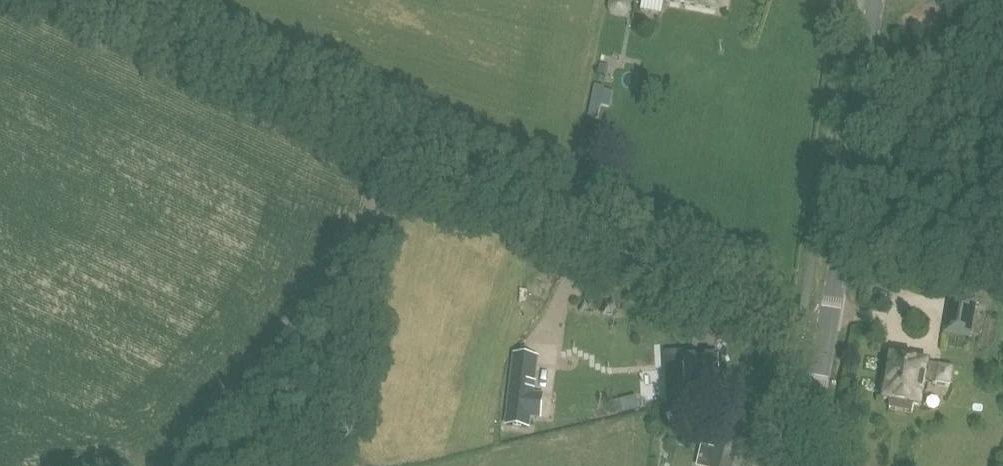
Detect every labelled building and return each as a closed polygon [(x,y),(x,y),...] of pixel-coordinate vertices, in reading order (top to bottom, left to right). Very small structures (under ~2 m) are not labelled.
[(665,0),(665,2),(718,12),(719,0),(664,0),(665,0)] [(599,63),(597,74),(607,76),(610,66),(599,63)] [(946,332),(965,335),(968,314),(949,310),(946,332)] [(968,316),(967,355),(989,356),(991,316),(968,316)] [(887,398),(924,404),(928,377),(953,381),(956,365),(894,354),(887,398)] [(671,383),(688,382),(688,386),(722,385),(721,357),(688,358),(688,363),(670,363),(671,383)] [(531,413),(538,368),(513,364),(506,409),(531,413)] [(628,399),(631,411),(640,409),(637,396),(628,399)] [(718,440),(716,448),(712,465),(732,465),(737,445),(718,440)]
